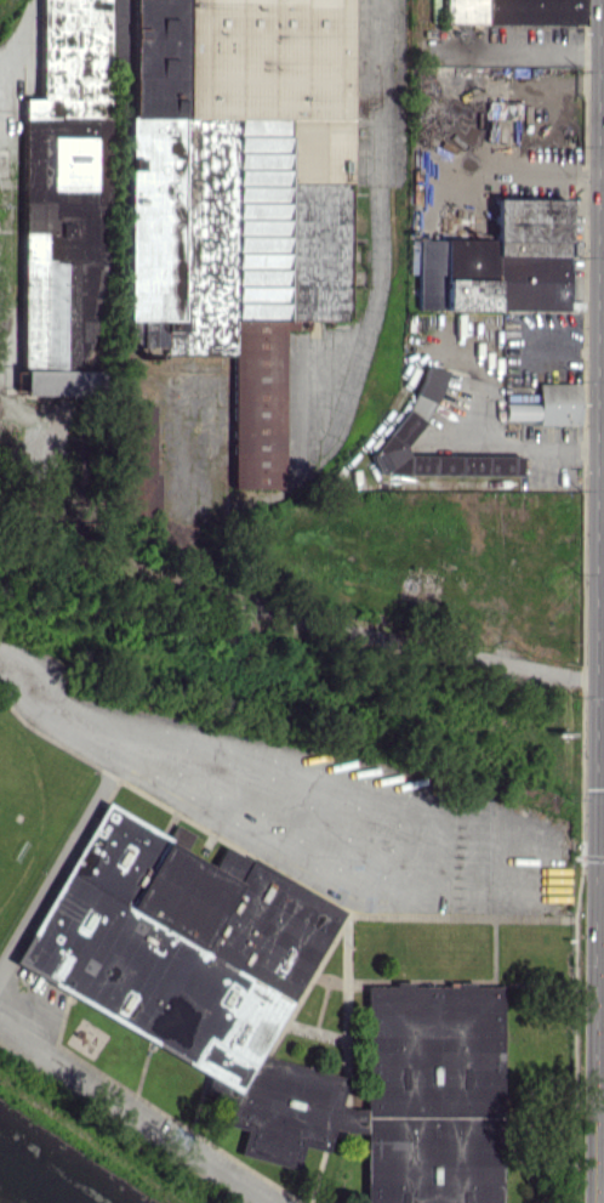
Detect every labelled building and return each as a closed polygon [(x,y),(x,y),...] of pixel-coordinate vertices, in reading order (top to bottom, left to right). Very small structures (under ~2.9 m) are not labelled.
[(39,96),(19,95),(16,395),(92,396),(104,279),(107,107),(116,104),(118,0),(41,0),(39,96)] [(116,104),(118,0),(348,0),(341,322),(284,320),(280,482),(234,481),(237,359),(110,357),(116,104)] [(441,22),(580,24),(581,0),(442,0),(441,22)] [(416,239),(416,310),(564,311),(565,199),(492,199),(492,239),(416,239)] [(384,473),(374,453),(383,439),(392,426),(403,414),(415,393),(421,378),(427,364),(446,370),(439,390),(432,410),(423,425),(408,441),(520,444),(520,476),(384,473)] [(503,423),(577,423),(578,383),(536,383),(536,394),(503,394),(503,423)] [(112,408),(149,408),(149,467),(159,467),(159,520),(112,520),(112,408)] [(501,977),(363,975),(363,1107),(338,1105),(346,1073),(260,1051),(341,904),(226,835),(213,858),(104,798),(13,958),(232,1093),(224,1127),(239,1130),(234,1147),(295,1163),(300,1140),(320,1144),(327,1125),(363,1129),(363,1202),(501,1202),(501,977)]
